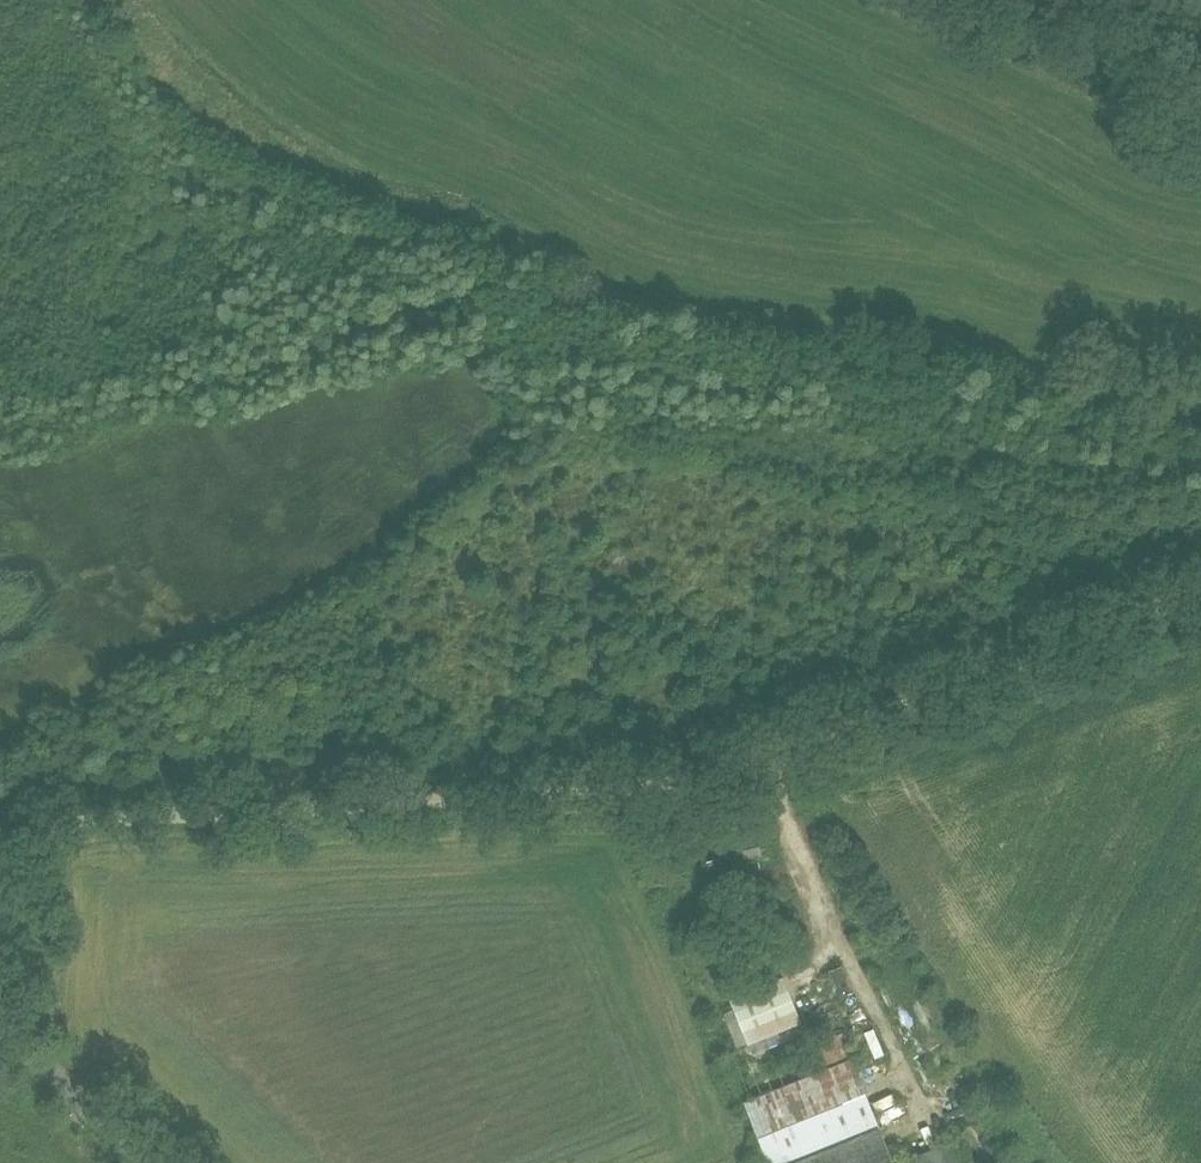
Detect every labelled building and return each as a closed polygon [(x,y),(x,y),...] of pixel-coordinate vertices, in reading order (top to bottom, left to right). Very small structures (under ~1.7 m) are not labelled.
[(783,976),(729,999),(748,1045),(802,1022),(783,976)] [(844,1031),(810,1044),(820,1069),(854,1056),(844,1031)] [(850,1060),(746,1103),(770,1162),(894,1162),(850,1060)] [(964,1138),(930,1162),(974,1162),(964,1138)]
